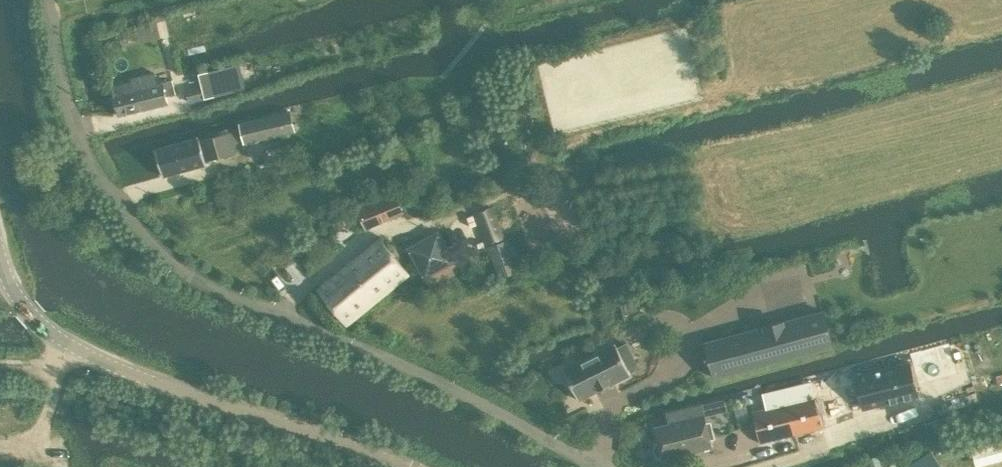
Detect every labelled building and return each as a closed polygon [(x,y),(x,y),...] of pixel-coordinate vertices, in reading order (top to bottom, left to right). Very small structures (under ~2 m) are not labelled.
[(252,60),(199,73),(202,85),(205,98),(245,88),(244,86),(257,83),(252,60)] [(112,86),(118,113),(118,115),(167,104),(166,97),(176,95),(173,81),(157,84),(155,73),(133,78),(133,82),(112,86)] [(260,120),(267,150),(302,142),(298,124),(274,130),(271,117),(260,120)] [(148,154),(146,155),(153,177),(154,176),(195,165),(195,164),(206,161),(235,153),(229,132),(191,143),(189,143),(148,154)] [(393,195),(358,210),(365,229),(401,214),(405,213),(397,194),(393,195)] [(494,205),(473,213),(485,245),(506,238),(494,205)] [(507,239),(488,246),(500,277),(518,271),(507,239)] [(380,240),(318,291),(345,324),(407,274),(380,240)] [(823,311),(705,342),(715,377),(832,346),(823,311)] [(949,342),(909,353),(911,360),(917,384),(957,373),(951,349),(949,342)] [(615,343),(563,369),(578,400),(593,392),(599,389),(599,390),(610,384),(630,374),(628,369),(637,364),(626,343),(617,348),(615,343)] [(910,360),(853,375),(862,410),(920,395),(917,384),(910,360)] [(766,408),(754,410),(761,441),(822,427),(810,381),(763,393),(766,408)] [(656,426),(660,441),(659,443),(658,445),(658,446),(657,448),(658,450),(658,451),(659,452),(659,453),(660,454),(661,455),(663,455),(665,456),(666,456),(668,456),(713,445),(706,416),(751,405),(748,392),(671,410),(666,411),(668,423),(656,426)] [(931,452),(907,466),(941,466),(931,452)] [(869,461),(870,463),(872,466),(886,466),(882,458),(881,456),(869,461)]
